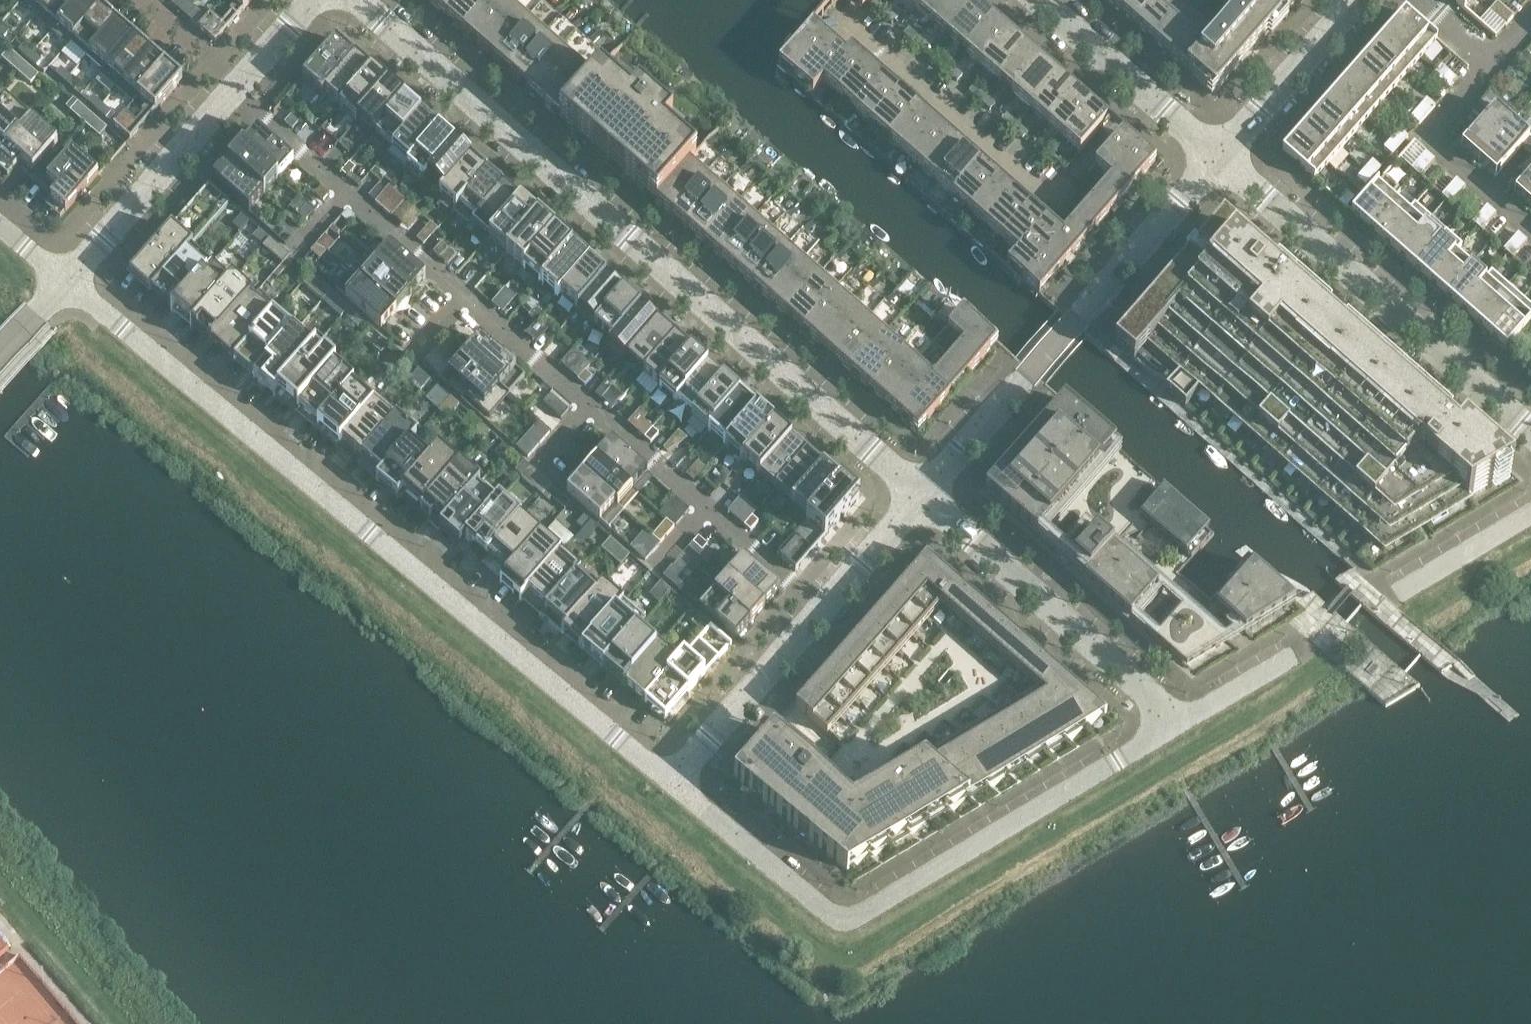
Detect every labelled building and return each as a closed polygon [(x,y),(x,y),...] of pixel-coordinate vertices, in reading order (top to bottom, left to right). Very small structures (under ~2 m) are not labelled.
[(50,0),(22,0),(37,13),(38,14),(50,0)] [(79,0),(50,0),(38,14),(37,13),(34,17),(35,18),(51,32),(79,0)] [(100,8),(91,0),(79,0),(51,32),(68,47),(71,43),(70,43),(100,8)] [(190,4),(186,0),(183,0),(176,8),(182,13),(190,4)] [(235,4),(230,10),(232,12),(221,25),(210,15),(198,28),(215,43),(253,0),(231,0),(235,4)] [(502,0),(427,0),(439,11),(445,16),(559,117),(592,79),(502,0)] [(526,15),(531,9),(537,14),(545,5),(540,0),(508,0),(526,15)] [(873,3),(870,6),(881,15),(886,9),(876,0),(875,0),(873,3)] [(972,0),(906,0),(1080,152),(1107,121),(1108,120),(972,0)] [(1134,0),(1107,0),(1122,13),(1134,0)] [(1162,0),(1134,0),(1122,13),(1138,27),(1162,0)] [(1184,8),(1174,0),(1162,0),(1138,27),(1154,42),(1184,8)] [(1214,94),(1274,26),(1282,17),(1262,0),(1247,0),(1246,1),(1215,36),(1216,37),(1187,70),(1214,94)] [(1297,0),(1262,0),(1282,17),(1297,0)] [(1464,10),(1473,0),(1452,0),(1464,10)] [(1497,19),(1505,10),(1497,3),(1489,12),(1497,19)] [(196,9),(190,4),(182,13),(188,19),(196,9)] [(87,57),(117,23),(100,8),(70,43),(71,43),(87,57)] [(1171,56),(1200,23),(1184,8),(1154,42),(1171,56)] [(897,18),(886,9),(881,15),(891,24),(897,18)] [(1513,17),(1505,10),(1497,19),(1505,26),(1513,17)] [(1422,57),(1437,41),(1405,13),(1390,29),(1422,57)] [(103,71),(133,37),(117,23),(87,57),(102,70),(103,71)] [(1216,37),(1215,36),(1200,23),(1171,56),(1187,70),(1216,37)] [(0,24),(0,25),(0,34),(4,38),(9,32),(0,24)] [(1063,234),(851,48),(845,54),(813,25),(792,49),(789,47),(784,54),(786,56),(779,64),(780,66),(786,60),(799,72),(794,78),(797,81),(802,75),(815,86),(810,92),(812,94),(823,82),(1017,253),(1007,265),(1039,294),(1041,291),(1039,289),(1046,280),(1049,282),(1064,265),(1061,263),(1069,254),(1072,256),(1087,239),(1084,237),(1092,228),(1095,230),(1110,213),(1107,211),(1115,202),(1118,204),(1133,187),(1130,185),(1138,176),(1141,178),(1155,161),(1122,133),(1121,134),(1122,134),(1094,165),(1111,180),(1097,195),(1087,186),(1085,188),(1069,206),(1080,215),(1063,234)] [(908,28),(905,31),(903,34),(914,44),(919,37),(908,28)] [(1422,57),(1390,29),(1377,45),(1409,73),(1422,57)] [(116,89),(149,51),(133,37),(103,71),(102,70),(99,74),(100,75),(116,89)] [(929,47),(919,37),(914,44),(924,53),(929,47)] [(324,94),(356,57),(336,40),(302,80),(322,97),(324,94)] [(24,45),(19,51),(28,59),(33,53),(24,45)] [(1409,73),(1377,45),(1363,60),(1395,88),(1409,73)] [(2,58),(16,71),(24,62),(9,49),(2,58)] [(138,96),(165,65),(149,51),(116,89),(133,104),(139,97),(138,96)] [(1525,52),(1519,59),(1530,70),(1530,58),(1525,52)] [(42,61),(33,53),(28,59),(37,66),(42,61)] [(340,108),(372,72),(356,57),(324,94),(340,108)] [(941,57),(938,60),(936,63),(946,72),(952,66),(941,57)] [(696,157),(665,129),(672,120),(670,119),(665,124),(659,118),(664,113),(646,98),(635,111),(627,104),(631,99),(627,96),(636,80),(636,79),(636,78),(637,77),(637,75),(636,75),(636,74),(635,73),(620,59),(612,68),(607,64),(600,72),(599,71),(592,79),(559,117),(590,143),(591,143),(593,145),(597,140),(599,142),(612,153),(607,158),(609,160),(609,159),(613,154),(628,167),(624,172),(623,173),(639,187),(644,181),(651,187),(647,192),(646,193),(656,202),(689,164),(696,157)] [(1395,88),(1363,60),(1350,76),(1382,104),(1395,88)] [(38,75),(24,62),(16,71),(31,84),(38,75)] [(182,80),(165,65),(138,96),(139,97),(147,104),(142,110),(144,112),(136,121),(125,112),(113,125),(130,139),(182,80)] [(962,75),(952,66),(946,72),(957,82),(962,75)] [(1442,82),(1450,73),(1441,66),(1433,75),(1442,82)] [(65,82),(70,76),(61,68),(55,74),(65,82)] [(1506,87),(1515,77),(1509,71),(1500,82),(1506,87)] [(356,122),(388,86),(372,72),(340,108),(356,122)] [(1458,81),(1450,73),(1442,82),(1450,90),(1458,81)] [(79,84),(70,76),(65,82),(74,90),(79,84)] [(1382,104),(1350,76),(1336,91),(1368,119),(1382,104)] [(375,133),(404,100),(388,86),(356,122),(359,124),(373,136),(375,133)] [(974,86),(971,89),(968,92),(979,101),(984,95),(974,86)] [(1368,119),(1336,91),(1323,106),(1355,134),(1368,119)] [(1483,157),(1515,120),(1516,121),(1519,117),(1490,92),(1472,112),(1483,122),(1466,142),(1483,157)] [(995,104),(984,95),(979,101),(989,110),(995,104)] [(32,119),(5,96),(0,102),(0,155),(32,119)] [(97,110),(102,104),(93,97),(88,103),(97,110)] [(1435,107),(1427,99),(1419,108),(1427,116),(1435,107)] [(392,148),(421,115),(404,100),(375,133),(392,148)] [(70,111),(85,124),(93,115),(78,102),(70,111)] [(111,112),(102,104),(97,110),(106,118),(111,112)] [(1355,134),(1323,106),(1310,122),(1341,150),(1355,134)] [(1419,125),(1427,116),(1419,108),(1411,117),(1419,125)] [(1006,114),(1003,117),(1001,120),(1011,130),(1017,123),(1006,114)] [(107,128),(93,115),(85,124),(99,137),(107,128)] [(292,130),(298,122),(291,115),(284,123),(292,130)] [(407,166),(438,130),(421,115),(392,148),(387,154),(404,169),(407,166)] [(32,119),(0,155),(0,158),(13,169),(21,160),(33,171),(58,142),(32,119)] [(1516,121),(1515,120),(1483,157),(1500,172),(1522,147),(1530,154),(1530,140),(1529,138),(1530,136),(1530,134),(1516,121)] [(1341,150),(1310,122),(1296,137),(1328,165),(1341,150)] [(1027,133),(1017,123),(1011,130),(1022,139),(1027,133)] [(427,176),(455,144),(438,130),(407,166),(423,181),(427,176)] [(1408,138),(1399,130),(1391,139),(1400,147),(1408,138)] [(278,179),(293,162),(257,131),(242,148),(278,179)] [(1328,165),(1296,137),(1282,153),(1314,181),(1328,165)] [(1392,156),(1400,147),(1391,139),(1383,148),(1392,156)] [(1039,143),(1036,146),(1033,149),(1044,158),(1049,152),(1039,143)] [(443,190),(471,158),(455,144),(427,176),(443,190)] [(264,196),(278,179),(242,148),(228,164),(264,196)] [(66,213),(99,175),(72,152),(47,180),(58,191),(50,200),(66,213)] [(1060,161),(1049,152),(1044,158),(1055,168),(1060,161)] [(1425,152),(1418,161),(1427,169),(1435,160),(1425,152)] [(1518,169),(1528,178),(1518,188),(1530,199),(1530,155),(1518,169)] [(459,204),(487,173),(471,158),(443,190),(439,194),(456,209),(460,205),(459,204)] [(1381,168),(1372,161),(1364,170),(1373,177),(1381,168)] [(1427,169),(1418,161),(1411,169),(1420,177),(1427,169)] [(349,163),(341,172),(347,178),(356,169),(349,163)] [(249,213),(264,196),(228,164),(213,181),(249,213)] [(917,364),(689,164),(656,202),(728,265),(738,274),(744,279),(760,293),(918,432),(951,394),(933,378),(917,364)] [(1365,186),(1373,177),(1364,170),(1356,179),(1365,186)] [(475,218),(503,187),(487,173),(459,204),(460,205),(475,218)] [(1456,179),(1449,188),(1458,196),(1465,187),(1456,179)] [(1367,228),(1393,198),(1377,184),(1351,214),(1367,228)] [(130,275),(151,293),(191,248),(230,204),(209,186),(130,275)] [(375,202),(384,192),(377,186),(369,196),(375,202)] [(489,238),(521,202),(503,187),(475,218),(472,223),(489,238)] [(1450,204),(1458,196),(1449,188),(1442,196),(1450,204)] [(1354,199),(1346,191),(1338,200),(1346,208),(1354,199)] [(1409,211),(1408,211),(1393,198),(1367,228),(1382,241),(1409,211)] [(412,208),(405,201),(391,216),(399,223),(412,208)] [(506,253),(538,217),(521,202),(489,238),(506,253)] [(1424,225),(1425,225),(1431,218),(1414,204),(1408,211),(1409,211),(1382,241),(1398,255),(1424,225)] [(1487,206),(1479,215),(1488,223),(1496,214),(1487,206)] [(1481,231),(1488,223),(1479,215),(1472,223),(1481,231)] [(523,268),(555,232),(538,217),(506,253),(523,268)] [(1223,221),(1179,270),(1131,325),(1132,325),(1126,332),(1144,348),(1147,344),(1148,344),(1150,343),(1182,371),(1180,373),(1181,373),(1177,377),(1196,394),(1201,388),(1385,549),(1430,522),(1429,521),(1428,522),(1427,520),(1443,510),(1444,512),(1443,513),(1444,514),(1492,485),(1491,484),(1490,485),(1489,483),(1505,474),(1506,475),(1505,476),(1506,477),(1511,474),(1223,221)] [(437,232),(441,236),(449,227),(444,223),(437,232)] [(1440,238),(1439,237),(1425,225),(1424,225),(1398,255),(1413,268),(1440,238)] [(426,229),(417,239),(424,244),(432,235),(426,229)] [(1455,252),(1456,252),(1462,245),(1445,230),(1439,237),(1440,238),(1413,268),(1429,282),(1455,252)] [(540,283),(572,247),(555,232),(523,268),(540,283)] [(1518,234),(1511,242),(1520,250),(1527,242),(1518,234)] [(262,247),(282,264),(289,256),(269,239),(262,247)] [(1512,258),(1520,250),(1511,242),(1503,250),(1512,258)] [(327,251),(318,243),(311,252),(320,260),(327,251)] [(390,247),(374,264),(410,296),(426,279),(390,247)] [(560,296),(589,262),(572,247),(540,283),(558,299),(560,296)] [(172,309),(211,265),(191,248),(151,293),(171,311),(172,309)] [(450,267),(457,259),(448,251),(441,259),(450,267)] [(1444,295),(1470,265),(1456,252),(1455,252),(1429,282),(1444,295)] [(410,296),(374,264),(365,256),(351,272),(360,280),(396,312),(410,296)] [(579,309),(606,277),(589,262),(560,296),(577,310),(579,309)] [(232,281),(213,264),(211,265),(172,309),(176,313),(178,311),(194,324),(232,281)] [(1486,279),(1485,278),(1470,265),(1444,295),(1459,309),(1486,279)] [(1475,322),(1507,285),(1491,271),(1485,278),(1486,279),(1459,309),(1475,322)] [(595,323),(623,292),(606,277),(579,309),(595,323)] [(330,292),(316,279),(308,288),(322,301),(330,292)] [(396,312),(360,280),(345,297),(381,329),(396,312)] [(212,344),(252,298),(232,281),(232,282),(192,327),(212,344)] [(1490,336),(1523,299),(1507,285),(1475,322),(1490,336)] [(512,295),(505,288),(492,304),(499,310),(512,295)] [(234,362),(273,317),(280,309),(259,291),(256,294),(252,298),(212,344),(213,345),(232,361),(233,362),(234,362)] [(611,340),(640,307),(623,292),(595,323),(594,325),(611,340)] [(327,303),(332,308),(339,300),(334,295),(327,303)] [(1530,322),(1530,306),(1523,299),(1490,336),(1506,350),(1530,322)] [(626,359),(658,322),(640,307),(611,340),(608,343),(626,359)] [(997,341),(963,311),(947,329),(964,343),(949,360),(967,376),(997,341)] [(539,318),(533,312),(529,317),(535,322),(539,318)] [(293,334),(273,317),(234,362),(254,379),(293,334)] [(643,373),(675,337),(658,322),(626,359),(643,373)] [(314,352),(313,351),(294,334),(294,335),(254,380),(265,389),(273,395),(274,397),(278,393),(314,352)] [(659,388),(691,352),(675,337),(643,373),(659,388)] [(381,338),(373,347),(381,354),(389,344),(381,338)] [(473,346),(464,356),(509,396),(525,378),(505,360),(491,349),(480,339),(474,345),(473,346)] [(298,410),(334,368),(336,366),(335,366),(336,366),(316,349),(316,348),(315,349),(315,348),(313,351),(314,352),(278,393),(279,393),(297,409),(298,409),(298,410)] [(678,399),(707,366),(691,352),(659,388),(675,402),(678,399)] [(500,388),(464,356),(448,375),(467,392),(464,395),(490,418),(509,396),(500,388)] [(967,376),(949,360),(933,378),(951,394),(967,376)] [(694,413),(723,380),(707,366),(678,399),(694,413)] [(351,387),(352,388),(352,387),(354,386),(354,385),(334,368),(298,410),(295,413),(296,414),(296,413),(299,409),(317,425),(314,428),(313,428),(313,429),(314,429),(351,387)] [(593,377),(585,371),(578,380),(585,386),(593,377)] [(708,431),(740,394),(723,380),(694,413),(692,416),(708,431)] [(609,391),(602,385),(594,394),(601,400),(609,391)] [(373,407),(372,406),(373,405),(352,387),(352,388),(351,387),(314,429),(316,431),(319,427),(338,443),(335,447),(336,448),(342,442),(373,407)] [(426,404),(437,413),(439,411),(450,398),(450,397),(440,389),(426,404)] [(572,407),(553,391),(543,403),(561,419),(572,407)] [(740,394),(708,431),(725,445),(757,409),(740,394)] [(459,405),(450,398),(439,411),(448,419),(459,405)] [(1036,536),(1054,552),(1071,566),(1075,561),(1088,573),(1140,514),(1163,488),(1116,446),(1064,401),(985,491),(1036,536)] [(394,422),(394,421),(374,404),(373,405),(372,406),(373,407),(342,442),(362,459),(394,422)] [(742,461),(774,425),(774,424),(757,409),(725,445),(742,461)] [(640,410),(628,424),(635,430),(647,416),(640,410)] [(408,445),(408,446),(409,445),(417,436),(397,419),(396,418),(394,421),(394,422),(362,459),(357,464),(358,465),(363,460),(380,474),(375,480),(376,481),(408,445)] [(490,432),(481,424),(473,433),(483,441),(490,432)] [(759,476),(791,440),(774,425),(742,461),(759,476)] [(645,438),(651,443),(659,434),(653,429),(645,438)] [(683,442),(674,436),(670,441),(676,446),(683,442)] [(776,490),(807,454),(792,440),(791,440),(759,476),(775,489),(776,490)] [(647,473),(611,442),(596,459),(632,490),(633,490),(637,485),(646,474),(647,473)] [(510,450),(503,444),(495,453),(502,459),(510,450)] [(429,463),(427,462),(428,462),(409,445),(408,446),(408,445),(376,481),(378,482),(396,497),(398,499),(399,498),(429,463)] [(459,469),(458,468),(439,452),(438,451),(428,462),(427,462),(429,463),(399,498),(400,499),(405,493),(422,508),(417,514),(418,515),(421,512),(425,507),(459,469)] [(792,504),(823,468),(807,454),(776,490),(792,504)] [(632,490),(596,459),(582,475),(624,512),(638,496),(632,490)] [(699,475),(705,468),(698,461),(686,475),(693,482),(699,475)] [(521,477),(530,467),(523,462),(515,471),(521,477)] [(446,523),(477,488),(480,484),(460,467),(459,466),(458,468),(459,469),(425,507),(421,512),(430,520),(428,522),(436,529),(435,530),(438,532),(440,530),(446,523)] [(542,478),(530,467),(521,477),(534,488),(542,478)] [(808,519),(840,482),(823,468),(792,504),(808,518),(808,519)] [(624,512),(582,475),(567,492),(609,529),(624,512)] [(715,483),(723,491),(729,485),(720,477),(715,483)] [(799,541),(812,552),(859,499),(840,482),(808,519),(776,555),(783,560),(786,557),(785,557),(799,541)] [(496,505),(477,488),(446,523),(447,524),(440,531),(459,547),(466,540),(496,505)] [(1214,533),(1163,488),(1140,514),(1191,559),(1214,533)] [(670,514),(681,502),(674,497),(664,509),(670,514)] [(743,503),(738,500),(728,512),(732,516),(743,503)] [(520,520),(499,502),(499,501),(496,505),(466,540),(474,546),(471,549),(485,561),(488,558),(520,521),(521,521),(520,520)] [(758,522),(752,517),(744,526),(750,531),(758,522)] [(660,543),(674,527),(666,520),(652,536),(660,543)] [(1121,555),(1113,548),(1082,520),(1054,552),(1071,566),(1075,561),(1088,573),(1084,578),(1130,619),(1134,614),(1139,618),(1167,586),(1125,550),(1121,555)] [(507,575),(540,538),(521,521),(520,521),(488,558),(507,575)] [(598,527),(591,521),(575,539),(582,545),(598,527)] [(772,527),(780,533),(784,529),(776,522),(772,527)] [(645,531),(630,548),(645,561),(660,544),(645,531)] [(560,555),(561,555),(566,549),(565,549),(546,532),(540,538),(507,575),(500,583),(501,584),(519,599),(520,601),(528,592),(560,555)] [(698,537),(693,543),(702,551),(708,545),(698,537)] [(614,553),(624,562),(630,555),(620,546),(614,553)] [(780,590),(737,553),(722,569),(722,570),(728,575),(729,575),(765,606),(780,590)] [(707,565),(712,560),(706,554),(701,559),(707,565)] [(547,608),(580,572),(561,555),(560,555),(528,592),(547,608)] [(825,673),(811,690),(796,707),(827,735),(842,748),(830,762),(783,721),(773,733),(734,777),(752,793),(762,801),(798,831),(809,839),(846,871),(848,869),(966,799),(987,787),(1006,775),(1025,763),(1045,752),(1064,740),(1085,728),(1084,727),(1078,722),(1040,689),(1055,672),(1031,650),(1006,629),(982,607),(957,586),(926,558),(911,576),(897,592),(883,608),(868,624),(854,641),(840,657),(825,673)] [(686,579),(692,572),(679,561),(673,567),(686,579)] [(1247,562),(1224,588),(1229,592),(1216,607),(1245,633),(1295,603),(1247,562)] [(561,632),(598,590),(580,574),(581,573),(580,572),(547,608),(541,616),(561,633),(561,632)] [(729,575),(728,575),(714,591),(750,623),(765,606),(729,575)] [(570,624),(590,641),(623,604),(603,586),(570,624)] [(750,623),(714,591),(699,608),(735,640),(750,623)] [(1182,600),(1155,631),(1150,636),(1187,668),(1224,645),(1220,641),(1225,638),(1225,637),(1182,600)] [(626,601),(587,646),(607,663),(646,618),(626,601)] [(692,623),(704,633),(711,626),(699,615),(692,623)] [(656,649),(655,648),(636,632),(636,631),(603,669),(623,686),(624,685),(656,649)] [(705,675),(720,658),(719,657),(700,640),(699,640),(684,656),(683,656),(677,663),(678,663),(653,693),(645,702),(646,703),(664,719),(665,720),(668,717),(705,675)] [(678,663),(677,663),(658,646),(655,648),(656,649),(624,685),(626,687),(642,701),(644,703),(645,702),(653,693),(678,663)] [(1098,709),(1055,672),(1040,689),(1078,722),(1077,723),(1083,728),(1084,727),(1084,726),(1098,709)]
